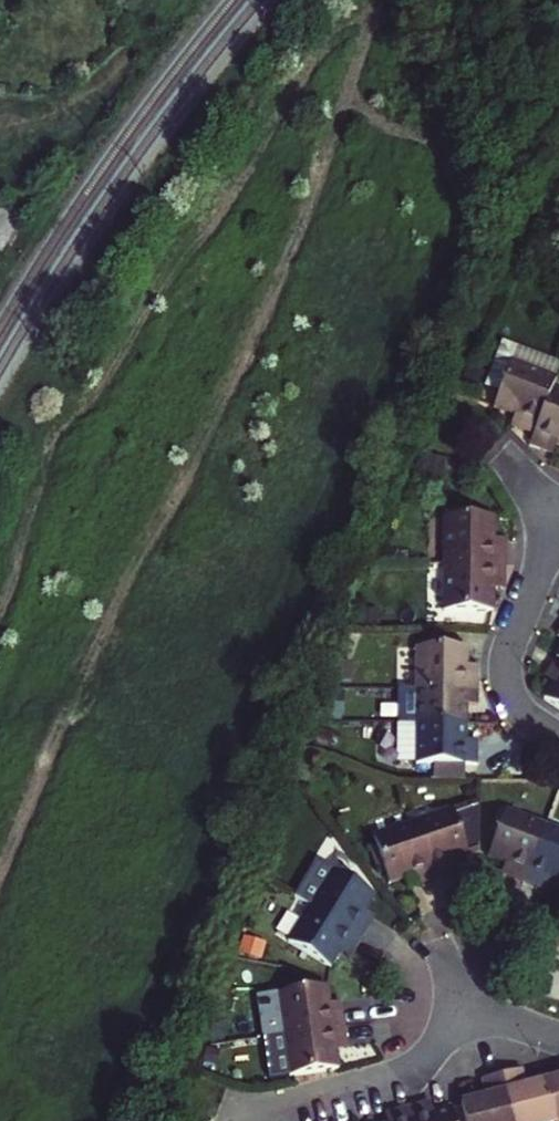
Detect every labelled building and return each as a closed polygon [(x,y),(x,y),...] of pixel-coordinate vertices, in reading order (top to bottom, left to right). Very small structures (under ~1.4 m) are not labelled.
[(11,222),(3,207),(0,209),(0,228),(11,222)] [(17,234),(11,222),(0,228),(0,259),(17,234)] [(543,441),(558,399),(558,382),(518,366),(500,413),(524,422),(520,432),(537,438),(543,441)] [(539,453),(558,460),(558,399),(543,441),(539,453)] [(500,524),(449,523),(448,571),(510,572),(510,546),(500,546),(500,536),(500,524)] [(510,572),(448,571),(448,623),(500,623),(500,599),(500,595),(510,595),(510,572)] [(425,694),(486,695),(486,671),(475,671),(475,659),(475,652),(426,652),(425,694)] [(486,703),(486,695),(425,694),(398,693),(397,727),(475,727),(475,719),(485,719),(486,703)] [(475,727),(397,727),(396,767),(430,768),(472,768),(485,768),(486,744),(475,744),(475,727)] [(472,785),(472,768),(430,768),(430,785),(472,785)] [(512,883),(527,888),(549,832),(512,818),(495,864),(509,869),(505,880),(512,883)] [(460,820),(420,833),(438,890),(448,886),(461,882),(458,871),(474,866),(460,820)] [(549,832),(527,888),(541,894),(551,898),(555,886),(558,887),(558,836),(549,832)] [(438,890),(420,833),(382,845),(396,891),(411,886),(415,897),(438,890)] [(317,909),(369,942),(378,928),(382,921),(373,915),(382,900),(339,874),(317,909)] [(365,949),(369,942),(317,909),(295,945),(337,971),(346,958),(356,964),(365,949)] [(261,1042),(350,1028),(347,1010),(346,1004),(334,1006),(331,990),(256,1002),(261,1042)] [(350,1028),(261,1042),(268,1083),(344,1072),(341,1056),(354,1054),(351,1036),(350,1028)] [(546,1083),(526,1088),(522,1074),(516,1076),(503,1079),(513,1120),(555,1120),(546,1083)] [(503,1079),(492,1082),(484,1084),(487,1099),(460,1105),(464,1120),(513,1120),(503,1079)] [(554,1081),(546,1083),(555,1120),(558,1120),(558,1080),(554,1081)] [(409,1112),(395,1116),(386,1118),(387,1120),(411,1120),(409,1112)]
